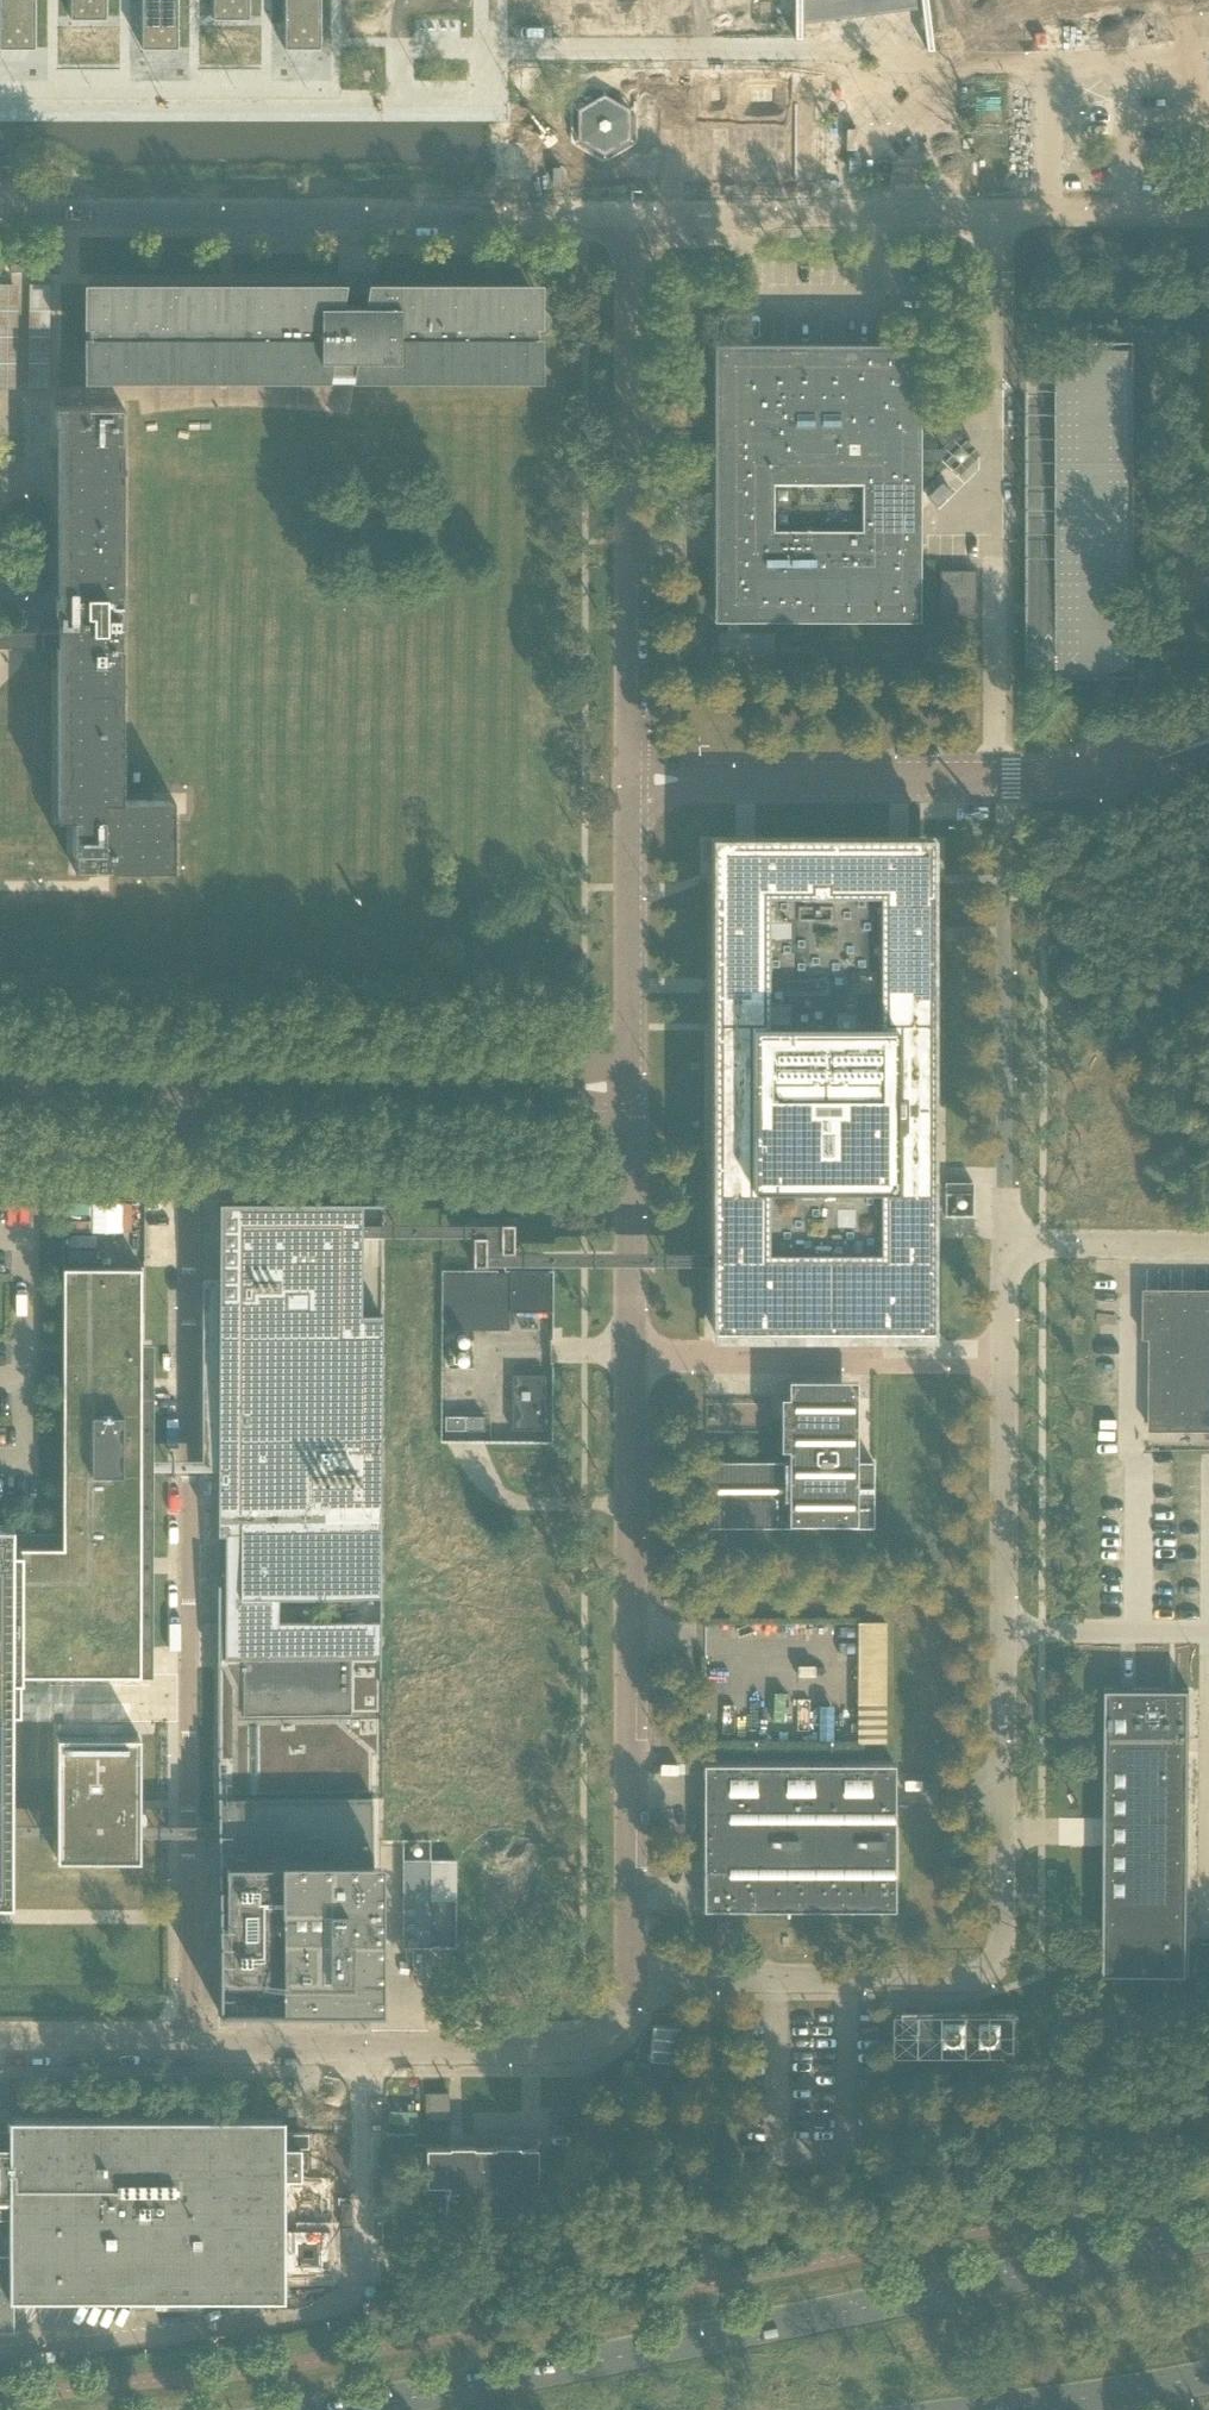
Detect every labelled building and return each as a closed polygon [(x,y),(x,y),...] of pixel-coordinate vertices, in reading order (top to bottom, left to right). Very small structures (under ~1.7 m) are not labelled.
[(34,48),(34,0),(0,0),(0,48),(34,48)] [(70,19),(105,19),(105,0),(70,0),(70,19)] [(142,48),(177,48),(177,0),(142,0),(142,48)] [(213,19),(248,19),(248,0),(213,0),(213,19)] [(284,48),(319,48),(320,0),(284,0),(284,48)] [(799,19),(925,2),(925,0),(799,0),(799,19)] [(578,111),(578,138),(579,140),(603,154),(605,154),(628,140),(629,138),(629,111),(628,109),(605,96),(603,96),(579,110),(578,111)] [(361,304),(361,303),(360,301),(359,299),(358,297),(356,296),(355,295),(354,295),(352,295),(350,295),(348,295),(346,296),(345,297),(344,298),(343,299),(342,301),(341,303),(341,305),(335,304),(339,283),(87,283),(87,377),(323,376),(325,370),(356,370),(355,373),(535,373),(535,335),(540,335),(544,333),(548,330),(550,326),(551,321),(550,316),(548,312),(544,309),(540,307),(535,307),(535,283),(370,283),(367,304),(361,304)] [(17,389),(18,284),(0,284),(0,389),(17,389)] [(28,389),(49,389),(50,284),(29,284),(28,389)] [(1139,677),(1134,342),(1024,343),(1023,678),(1095,677),(1139,677)] [(727,524),(727,535),(727,559),(727,570),(715,570),(715,618),(917,618),(917,570),(905,570),(905,559),(905,524),(917,524),(917,501),(917,440),(905,440),(905,429),(905,405),(905,394),(917,394),(917,346),(715,346),(715,394),(727,394),(727,405),(727,429),(727,440),(715,440),(715,501),(715,524),(727,524)] [(58,646),(58,648),(58,657),(58,817),(57,817),(57,819),(72,819),(72,853),(74,853),(74,871),(94,871),(94,870),(171,870),(171,871),(174,871),(174,800),(171,800),(122,801),(122,631),(122,594),(122,408),(122,406),(104,406),(93,406),(54,406),(54,407),(55,407),(55,425),(58,425),(58,467),(58,595),(58,613),(57,613),(57,631),(58,631),(58,646)] [(943,482),(928,497),(931,501),(937,506),(951,491),(946,486),(943,482)] [(940,618),(976,618),(976,571),(940,571),(940,618)] [(58,646),(58,631),(57,631),(0,631),(0,646),(58,646)] [(711,836),(710,1252),(710,1264),(710,1339),(934,1339),(934,933),(934,879),(934,837),(934,836),(909,836),(889,836),(755,836),(735,836),(711,836)] [(217,1835),(217,2009),(372,2008),(372,2006),(372,1757),(379,1756),(380,1682),(381,1682),(381,1663),(381,1235),(381,1223),(381,1201),(381,1199),(369,1199),(369,1200),(242,1199),(242,1206),(235,1206),(235,1227),(220,1227),(220,1312),(219,1312),(217,1312),(217,1453),(217,1465),(217,1663),(217,1822),(217,1835)] [(121,1232),(122,1256),(142,1255),(140,1200),(94,1201),(95,1232),(121,1232)] [(381,1223),(381,1235),(472,1235),(485,1235),(485,1236),(499,1237),(499,1222),(381,1223)] [(472,1235),(471,1264),(485,1264),(485,1250),(499,1250),(499,1251),(513,1251),(513,1223),(511,1222),(499,1222),(499,1237),(485,1236),(485,1235),(472,1235)] [(710,1264),(710,1252),(513,1251),(499,1251),(499,1250),(485,1250),(485,1264),(710,1264)] [(3,1883),(4,1834),(4,1822),(3,1673),(137,1673),(137,1647),(137,1575),(137,1558),(137,1466),(137,1453),(137,1400),(137,1379),(137,1268),(66,1269),(64,1534),(64,1548),(3,1549),(0,1549),(0,1883),(3,1883)] [(510,1272),(509,1312),(550,1312),(550,1272),(510,1272)] [(1150,1295),(1150,1338),(1149,1338),(1149,1339),(1149,1426),(1150,1426),(1150,1425),(1208,1425),(1208,1295),(1150,1295)] [(544,1430),(544,1375),(511,1375),(511,1430),(544,1430)] [(705,1461),(705,1527),(872,1527),(872,1461),(871,1461),(871,1465),(856,1465),(856,1380),(788,1380),(788,1449),(788,1465),(706,1465),(706,1461),(705,1461)] [(445,1430),(465,1430),(465,1416),(445,1416),(445,1430)] [(483,1416),(465,1416),(465,1430),(483,1430),(483,1416)] [(217,1465),(217,1453),(137,1453),(137,1466),(217,1465)] [(886,1620),(856,1620),(856,1744),(864,1743),(886,1743),(886,1620)] [(1105,1819),(1105,1832),(1105,1846),(1104,1913),(1104,1975),(1187,1976),(1187,1939),(1189,1690),(1128,1690),(1106,1690),(1106,1718),(1105,1819)] [(58,1834),(58,1859),(133,1859),(142,1859),(142,1834),(142,1822),(142,1800),(142,1735),(58,1735),(58,1822),(58,1834)] [(894,1765),(702,1766),(703,1912),(894,1911),(894,1789),(894,1765)] [(4,1834),(58,1834),(58,1822),(4,1822),(4,1834)] [(217,1822),(142,1822),(142,1834),(217,1835),(217,1822)] [(430,1908),(404,1908),(404,1948),(430,1948),(430,1908)] [(897,2012),(897,2054),(1017,2054),(1017,2012),(982,2012),(897,2012)] [(425,2093),(425,2120),(449,2120),(449,2093),(425,2093)] [(10,2297),(10,2298),(98,2298),(98,2299),(283,2299),(283,2276),(332,2275),(330,2133),(283,2131),(283,2118),(8,2118),(8,2130),(0,2130),(0,2297),(10,2297)] [(474,2147),(450,2147),(449,2147),(449,2148),(426,2148),(426,2186),(448,2185),(443,2214),(526,2214),(521,2185),(537,2185),(537,2148),(519,2148),(519,2147),(495,2147),(495,2148),(474,2148),(474,2147)]
